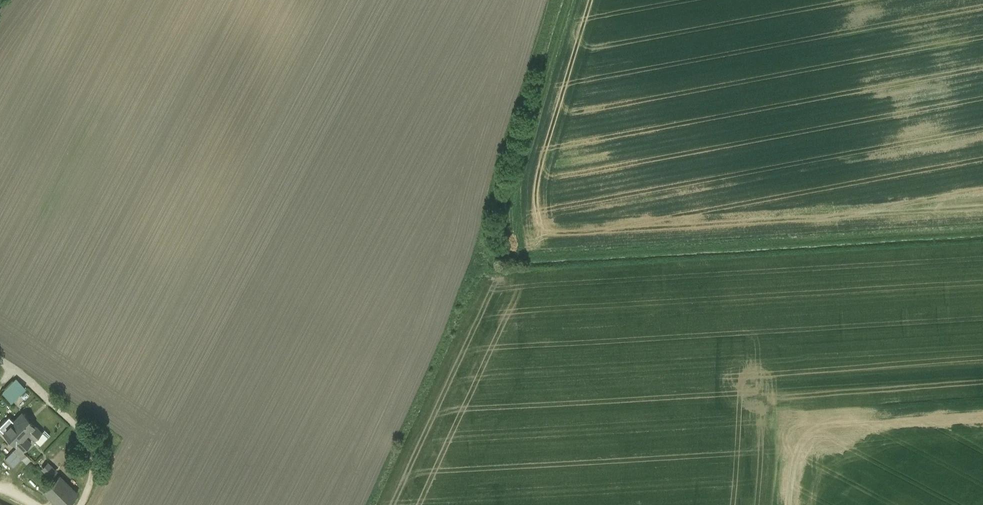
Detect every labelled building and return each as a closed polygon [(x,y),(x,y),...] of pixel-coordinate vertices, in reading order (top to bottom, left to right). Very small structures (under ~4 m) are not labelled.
[(7,388),(3,392),(12,401),(25,389),(19,383),(10,392),(7,388)] [(22,413),(3,432),(17,446),(13,450),(13,451),(21,459),(22,459),(27,454),(23,451),(31,443),(24,436),(27,433),(35,440),(42,433),(22,413)] [(21,459),(13,451),(5,459),(13,467),(21,459)] [(56,472),(47,464),(42,469),(51,477),(56,472)] [(44,492),(57,504),(67,504),(77,494),(59,476),(44,492)]
